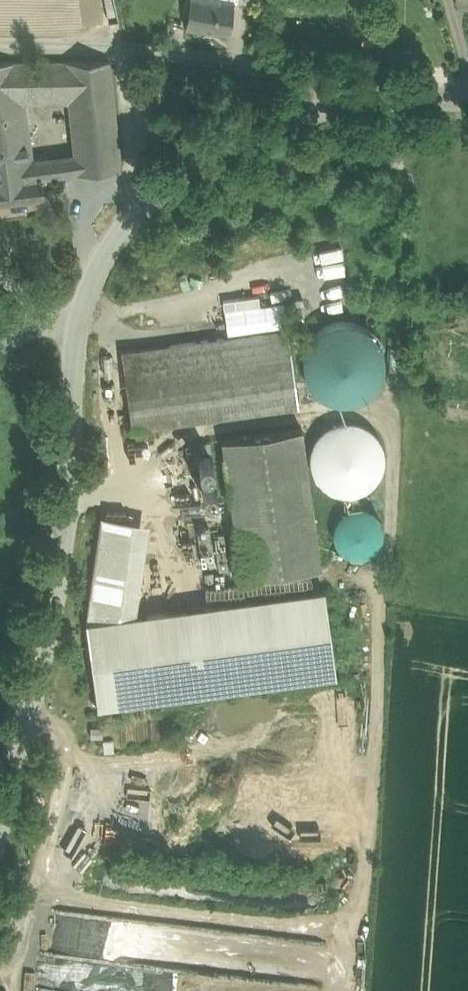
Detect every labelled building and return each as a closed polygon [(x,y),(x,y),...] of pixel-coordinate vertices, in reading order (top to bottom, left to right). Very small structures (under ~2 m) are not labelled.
[(185,27),(229,34),(234,1),(229,0),(190,0),(185,27)] [(33,165),(32,161),(24,101),(18,63),(0,63),(0,170),(33,165)] [(65,63),(18,63),(24,101),(68,103),(65,63)] [(109,63),(65,63),(68,103),(75,154),(77,175),(122,167),(111,66),(109,63)] [(33,165),(35,181),(41,180),(77,175),(75,154),(32,161),(33,165)] [(0,170),(0,205),(43,199),(41,180),(35,181),(33,165),(0,170)] [(375,387),(382,376),(384,364),(383,351),(377,340),(369,330),(358,324),(345,322),(333,323),(321,328),(312,337),(305,348),(303,360),(304,373),(310,384),(318,394),(329,400),(342,403),(354,401),(366,396),(375,387)] [(265,331),(269,359),(291,356),(288,328),(265,331)] [(121,350),(125,379),(269,359),(265,331),(121,350)] [(269,359),(125,379),(132,428),(299,405),(291,356),(269,359)] [(345,422),(339,423),(333,425),(328,428),(323,432),(318,436),(315,442),(313,447),(311,454),(311,460),(312,466),(314,472),(317,478),(321,483),(326,487),(331,490),(337,492),(343,494),(350,494),(356,493),(362,491),(367,488),(372,484),(377,479),(380,474),(382,468),(383,462),(384,456),(383,449),(381,443),(378,438),(374,433),(369,429),(364,425),(358,423),(352,422),(345,422)] [(302,429),(223,440),(242,579),(321,568),(302,429)] [(208,456),(204,456),(201,458),(199,461),(199,465),(201,468),(204,470),(208,470),(211,468),(213,465),(213,461),(211,458),(208,456)] [(213,483),(210,483),(206,483),(204,485),(202,488),(202,491),(204,494),(206,496),(209,497),(212,496),(215,494),(216,492),(216,488),(215,485),(213,483)] [(358,494),(345,496),(347,508),(360,506),(358,494)] [(368,510),(363,508),(357,508),(352,508),(347,510),(342,513),(338,517),(335,522),(333,527),(333,533),(333,538),(335,544),(338,548),(342,552),(347,555),(352,557),(358,557),(363,557),(369,555),(373,552),(377,548),(380,543),(382,538),(382,532),(382,527),(380,522),(377,517),(373,513),(368,510)] [(101,516),(85,623),(135,615),(148,523),(101,516)] [(219,532),(210,533),(215,569),(224,568),(219,532)] [(235,586),(206,588),(207,601),(236,598),(235,586)] [(325,589),(146,614),(157,699),(336,675),(325,589)] [(157,699),(146,614),(135,615),(85,623),(97,707),(157,699)] [(161,987),(166,985),(155,983),(157,988),(151,990),(141,988),(145,974),(141,963),(132,961),(125,943),(133,934),(140,940),(150,942),(156,957),(162,929),(144,924),(130,930),(126,920),(49,902),(37,955),(33,954),(27,980),(75,990),(178,990),(161,987)]
